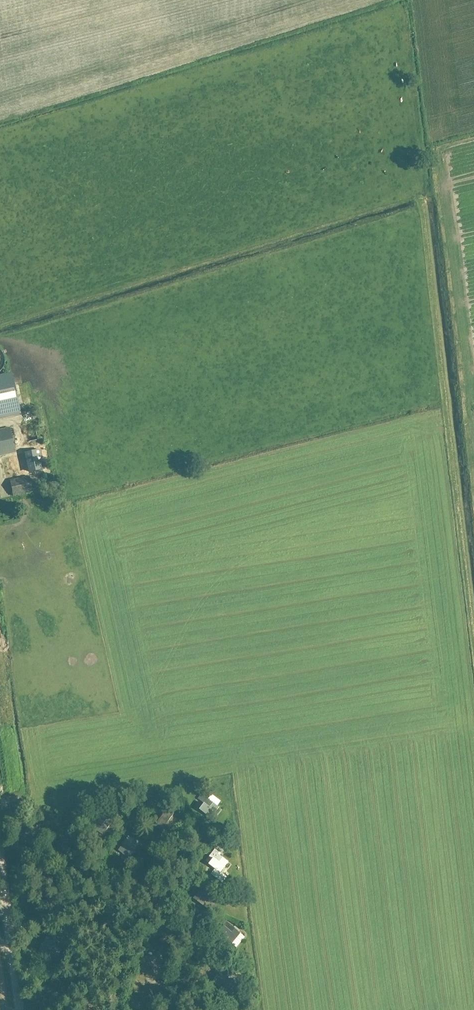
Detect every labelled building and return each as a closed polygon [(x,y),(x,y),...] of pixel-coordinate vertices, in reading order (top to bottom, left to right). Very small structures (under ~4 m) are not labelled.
[(0,376),(0,419),(20,414),(11,373),(0,376)] [(10,428),(0,430),(0,456),(15,453),(10,428)] [(33,452),(8,458),(2,459),(6,478),(18,476),(17,471),(36,467),(33,452)] [(28,477),(10,481),(13,496),(31,492),(28,477)] [(211,795),(208,799),(201,795),(198,799),(202,802),(204,803),(199,810),(210,818),(218,807),(222,803),(211,795)] [(165,812),(155,826),(166,834),(176,820),(172,817),(174,815),(167,810),(165,812)] [(92,827),(103,835),(113,820),(102,812),(92,827)] [(131,856),(139,845),(143,848),(146,845),(142,842),(131,834),(120,848),(131,856)] [(54,848),(64,857),(76,844),(66,835),(54,848)] [(206,862),(220,873),(228,862),(220,856),(221,854),(215,850),(206,862)] [(194,899),(208,910),(217,897),(203,887),(194,899)] [(240,933),(225,921),(216,931),(232,944),(236,948),(245,937),(240,933)] [(39,949),(50,957),(55,961),(61,952),(56,949),(60,943),(49,935),(39,949)] [(217,969),(212,976),(219,981),(217,985),(224,991),(232,980),(217,969)] [(58,988),(52,984),(44,994),(54,1001),(65,988),(61,985),(58,988)]
